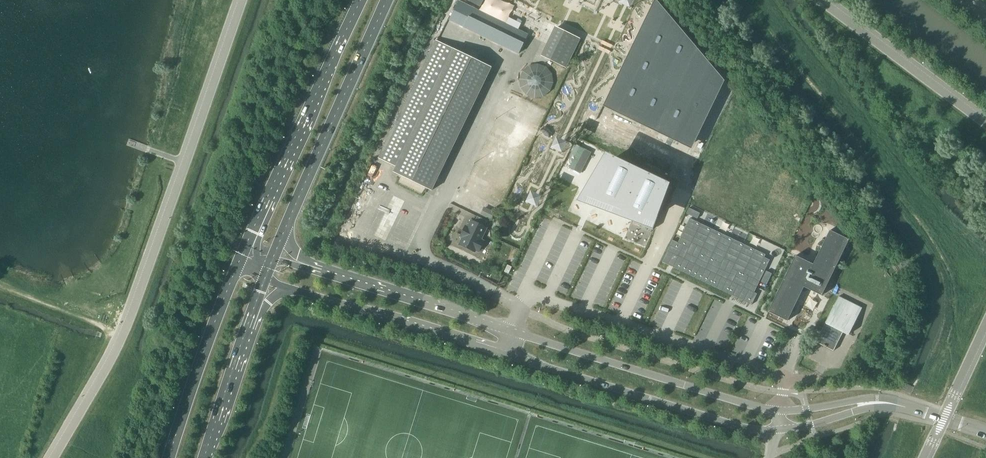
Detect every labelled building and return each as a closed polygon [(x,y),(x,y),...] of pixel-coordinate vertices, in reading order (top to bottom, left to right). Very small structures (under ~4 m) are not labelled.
[(626,0),(625,0),(620,10),(626,13),(631,15),(636,5),(626,0)] [(473,8),(464,27),(519,54),(528,35),(473,8)] [(517,29),(520,24),(509,18),(506,24),(517,29)] [(557,28),(543,57),(566,68),(580,39),(557,28)] [(437,41),(380,159),(396,167),(394,172),(432,191),(491,68),(437,41)] [(519,82),(520,84),(520,85),(520,87),(521,89),(522,90),(523,91),(524,93),(525,94),(526,95),(527,96),(529,96),(530,97),(532,98),(534,98),(535,98),(537,98),(539,98),(540,98),(542,97),(543,96),(545,96),(546,95),(547,94),(548,93),(549,91),(550,90),(551,89),(552,87),(552,86),(553,84),(553,82),(553,81),(553,79),(552,77),(552,76),(551,74),(551,73),(550,71),(549,70),(548,69),(546,68),(545,67),(543,66),(542,66),(540,65),(539,65),(537,65),(536,65),(534,65),(532,65),(531,65),(529,66),(528,67),(526,68),(525,69),(524,70),(523,71),(522,72),(521,74),(520,75),(520,77),(520,78),(519,80),(519,82)] [(556,148),(562,150),(567,139),(561,137),(556,134),(551,145),(556,148)] [(566,197),(613,213),(630,220),(633,223),(652,230),(660,209),(670,182),(596,146),(566,197)] [(580,174),(585,163),(579,160),(573,170),(580,174)] [(525,200),(536,205),(541,194),(536,192),(530,189),(525,200)] [(480,215),(491,220),(494,212),(484,207),(480,215)] [(689,208),(686,214),(697,219),(700,213),(689,208)] [(471,221),(468,227),(465,226),(460,237),(463,238),(459,245),(475,252),(476,250),(479,252),(484,241),(481,240),(487,228),(484,227),(487,222),(480,218),(477,224),(471,221)] [(679,244),(674,241),(664,263),(753,306),(759,295),(756,293),(761,282),(766,271),(771,261),(766,258),(767,255),(691,220),(679,244)] [(829,231),(813,265),(795,256),(768,312),(787,321),(804,287),(821,296),(849,240),(833,232),(829,231)] [(772,274),(766,271),(761,282),(766,285),(772,274)] [(823,347),(826,348),(833,351),(843,332),(849,335),(862,308),(838,297),(816,342),(823,346),(823,347)]
